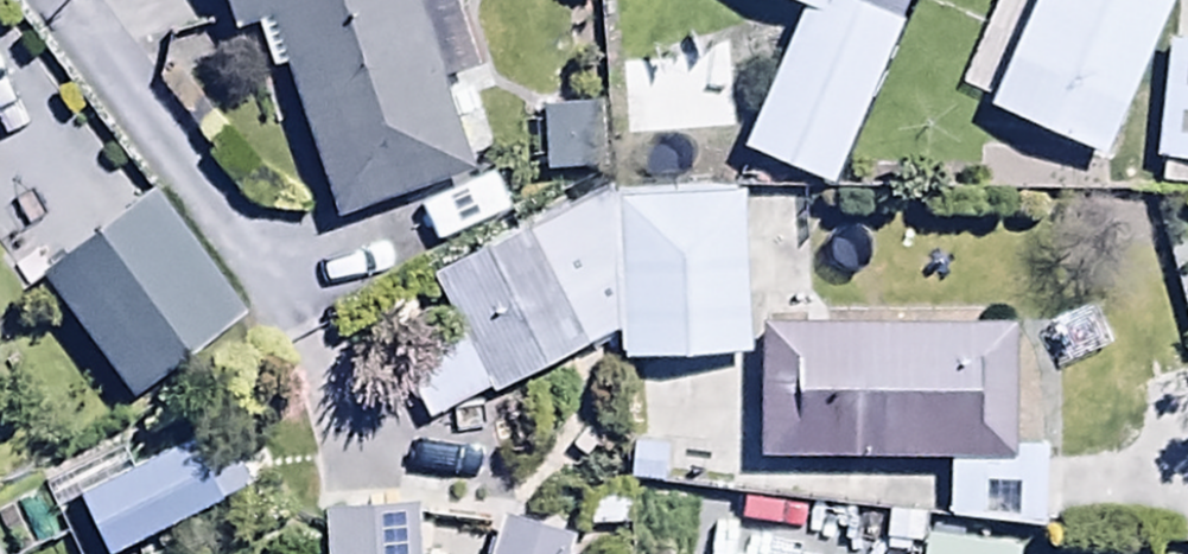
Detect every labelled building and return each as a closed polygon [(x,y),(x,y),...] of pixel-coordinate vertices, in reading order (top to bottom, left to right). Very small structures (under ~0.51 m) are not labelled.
[(228,40),(269,27),(335,227),(467,184),(434,84),(469,72),(446,0),(215,0),(228,40)] [(796,12),(735,154),(824,192),(906,0),(768,0),(796,12)] [(1171,0),(1028,0),(983,118),(1103,167),(1171,0)] [(1159,56),(1153,171),(1187,172),(1187,57),(1159,56)] [(592,117),(538,120),(540,174),(594,172),(592,117)] [(150,196),(34,281),(125,405),(241,320),(150,196)] [(603,196),(430,282),(462,346),(395,379),(418,425),(481,394),(486,404),(611,342),(603,196)] [(737,196),(609,199),(614,368),(744,364),(737,196)] [(1007,333),(753,330),(752,464),(1005,467),(1007,333)] [(76,506),(98,553),(115,553),(244,494),(218,440),(76,506)] [(413,521),(321,518),(321,553),(412,553),(413,521)] [(570,545),(497,522),(487,553),(567,553),(570,545)]
